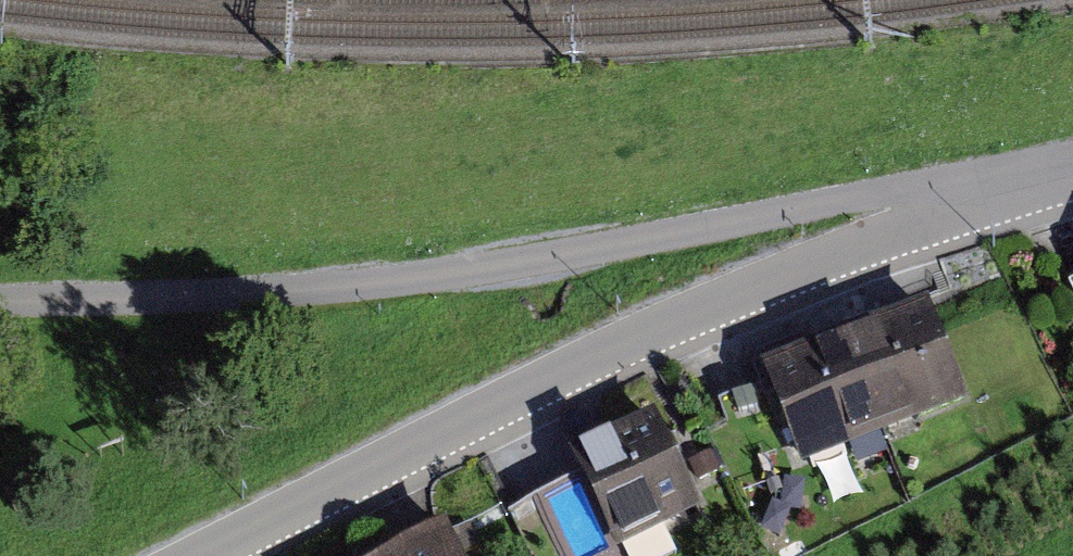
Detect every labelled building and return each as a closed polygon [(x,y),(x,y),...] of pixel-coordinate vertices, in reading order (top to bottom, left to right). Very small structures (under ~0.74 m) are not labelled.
[(751,400),(786,492),(956,428),(921,335),(751,400)] [(648,440),(550,485),(583,555),(659,555),(694,540),(648,440)]
